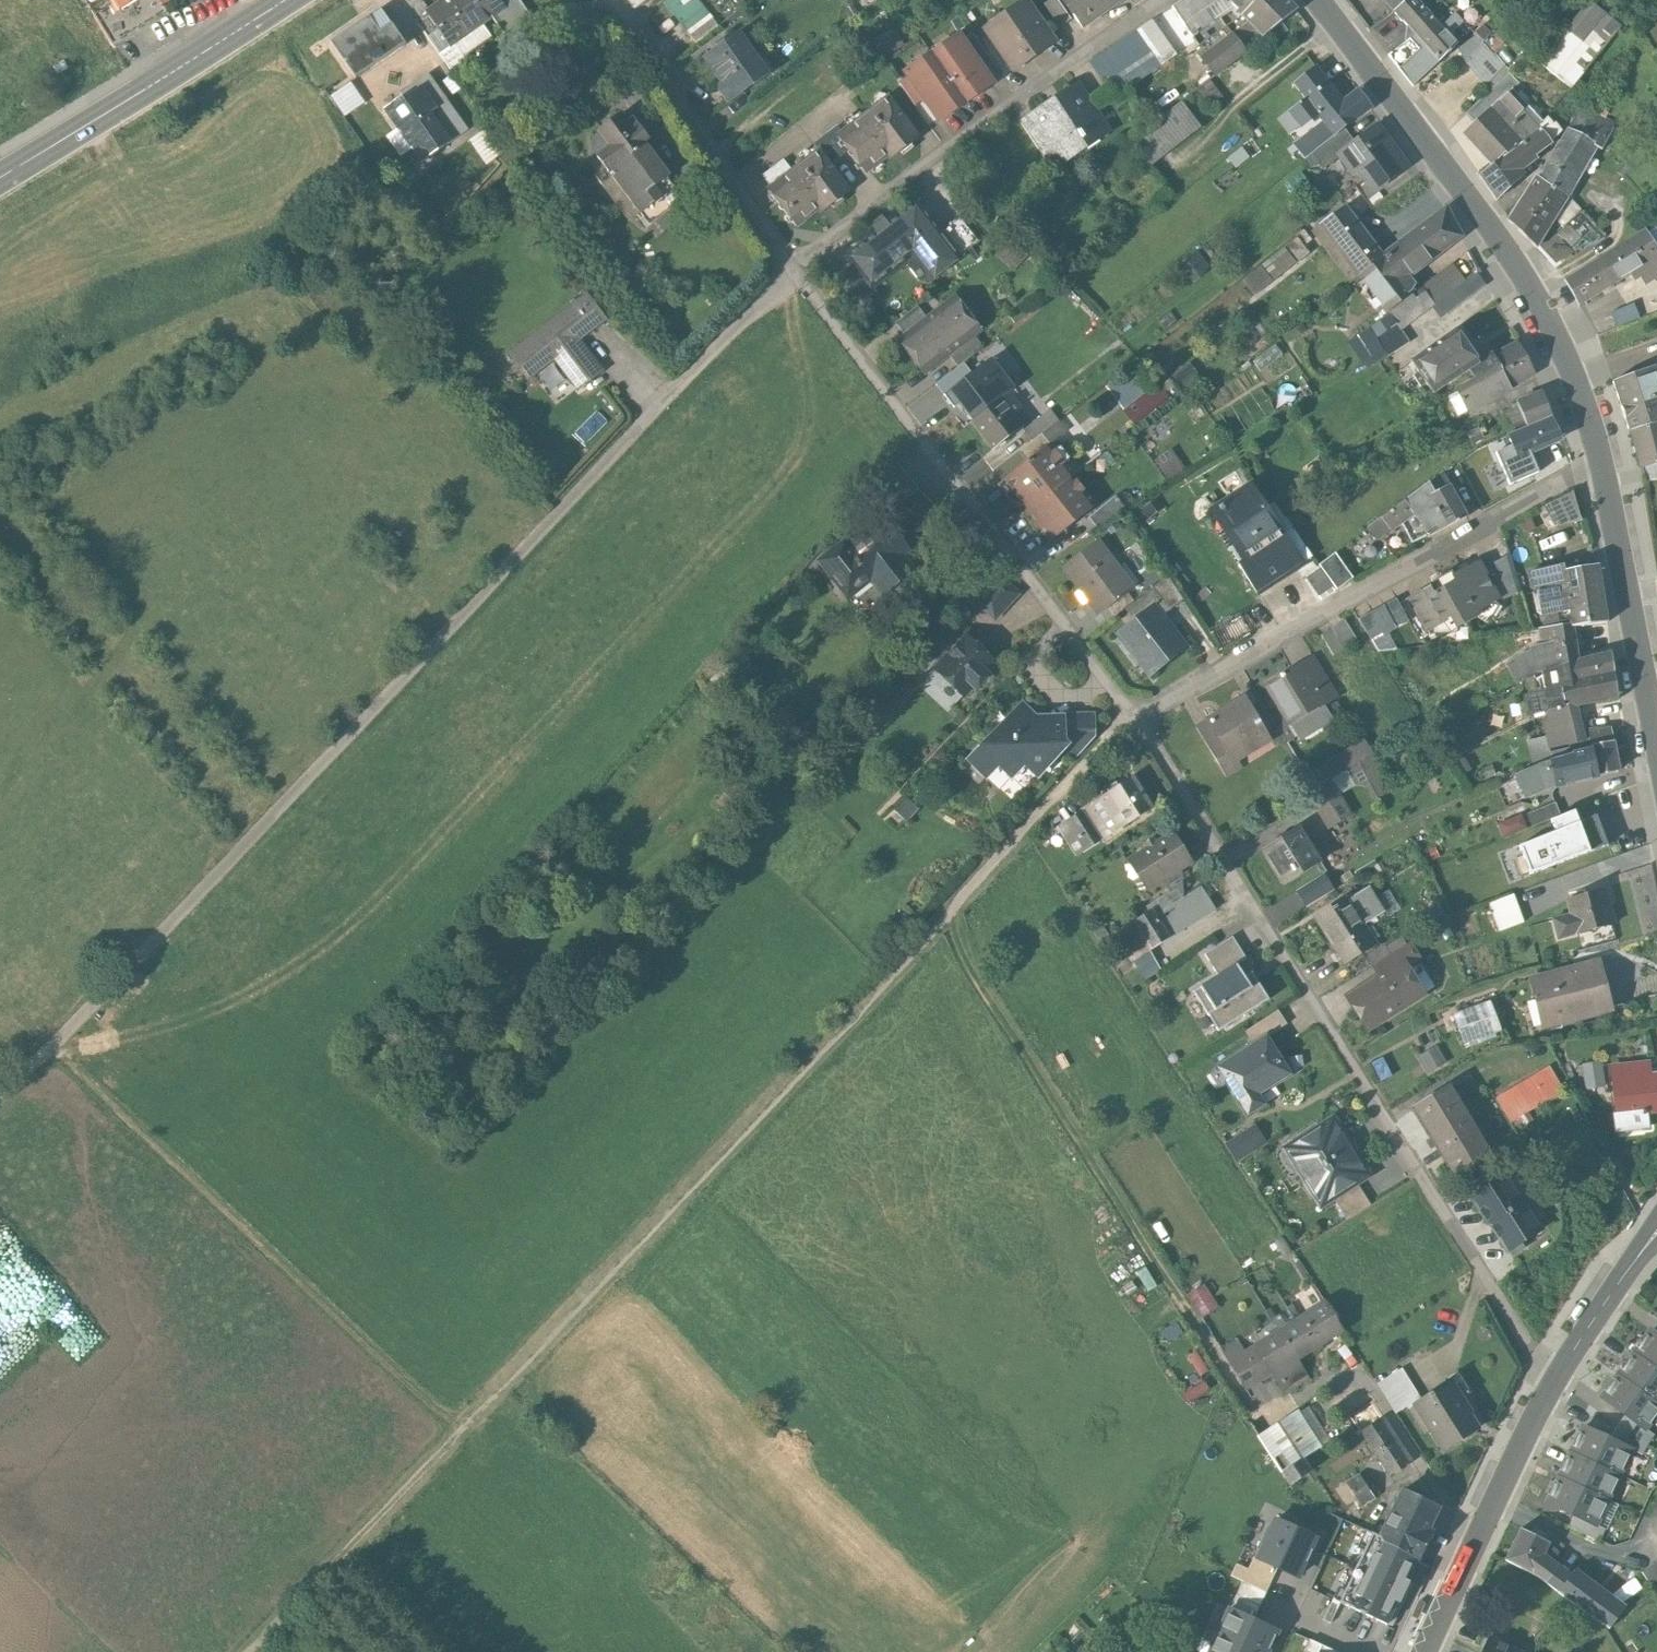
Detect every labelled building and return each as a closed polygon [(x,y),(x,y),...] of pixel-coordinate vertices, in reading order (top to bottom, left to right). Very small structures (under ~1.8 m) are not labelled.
[(119,12),(115,4),(95,16),(112,45),(169,11),(161,0),(138,0),(119,12)] [(115,4),(119,12),(138,0),(113,0),(115,4)] [(448,49),(475,30),(492,19),(506,40),(532,22),(519,2),(522,0),(439,0),(422,11),(437,33),(448,49)] [(699,52),(722,35),(697,2),(700,0),(673,0),(664,7),(699,52)] [(1060,0),(1048,0),(1044,2),(1060,25),(1072,17),(1060,0)] [(1098,0),(1065,0),(1084,27),(1106,12),(1098,0)] [(1106,12),(1123,0),(1098,0),(1106,12)] [(1178,8),(1193,31),(1197,28),(1202,35),(1207,32),(1236,11),(1240,14),(1255,0),(1190,0),(1178,8)] [(1287,0),(1255,0),(1240,14),(1264,40),(1268,36),(1284,22),(1296,10),(1287,0)] [(1394,13),(1410,0),(1384,0),(1394,13)] [(1394,13),(1424,49),(1437,65),(1459,47),(1451,38),(1443,28),(1419,0),(1410,0),(1394,13)] [(1026,1),(984,30),(1013,71),(1055,42),(1026,1)] [(1620,27),(1590,5),(1541,66),(1570,88),(1620,27)] [(373,10),(331,41),(357,76),(399,45),(373,10)] [(1187,33),(1173,11),(1137,36),(1159,70),(1179,57),(1175,50),(1191,39),(1187,33)] [(1457,15),(1443,28),(1451,38),(1465,25),(1457,15)] [(1290,30),(1284,22),(1268,36),(1273,43),(1290,30)] [(1457,52),(1466,64),(1484,48),(1479,42),(1488,34),(1483,28),(1457,52)] [(448,49),(437,33),(427,40),(454,80),(491,54),(475,30),(448,49)] [(1212,40),(1207,32),(1202,35),(1195,40),(1200,48),(1212,40)] [(772,78),(742,36),(702,65),(713,80),(710,82),(730,109),(772,78)] [(965,42),(961,36),(933,56),(966,100),(993,80),(980,62),(965,42)] [(988,56),(973,36),(965,42),(980,62),(988,56)] [(1159,70),(1137,36),(1091,66),(1103,83),(1110,78),(1121,95),(1159,70)] [(1249,54),(1236,37),(1204,60),(1216,77),(1249,54)] [(1466,64),(1491,90),(1508,75),(1484,48),(1466,64)] [(1437,65),(1424,49),(1402,68),(1417,86),(1437,65)] [(600,75),(566,53),(549,80),(583,101),(600,75)] [(966,100),(933,56),(904,77),(908,82),(923,102),(937,121),(966,100)] [(1343,102),(1318,70),(1294,88),(1305,103),(1317,119),(1321,124),(1333,139),(1344,131),(1370,111),(1356,92),(1343,102)] [(1469,112),(1477,121),(1510,90),(1517,84),(1508,75),(1491,90),(1469,112)] [(351,79),(330,93),(344,114),(365,100),(351,79)] [(923,102),(908,82),(900,88),(915,108),(923,102)] [(1112,132),(1081,85),(1022,125),(1054,172),(1112,132)] [(436,105),(424,88),(386,114),(419,162),(448,142),(426,111),(436,105)] [(1463,135),(1492,165),(1503,157),(1504,158),(1522,144),(1538,130),(1543,125),(1510,90),(1477,121),(1463,135)] [(916,137),(884,98),(855,122),(860,127),(840,143),(854,160),(868,177),(916,137)] [(1317,119),(1305,103),(1290,113),(1303,130),(1317,119)] [(1205,132),(1184,105),(1134,144),(1156,171),(1205,132)] [(633,130),(624,118),(604,135),(612,145),(597,157),(615,179),(607,186),(633,219),(662,196),(654,187),(670,174),(649,149),(655,144),(639,125),(633,130)] [(1333,139),(1321,124),(1293,143),(1305,159),(1333,139)] [(1368,198),(1410,168),(1381,128),(1355,146),(1339,157),(1368,198)] [(1538,130),(1522,144),(1533,158),(1534,157),(1538,153),(1552,143),(1543,131),(1541,133),(1538,130)] [(1569,130),(1540,176),(1570,198),(1598,146),(1569,130)] [(1333,139),(1305,159),(1311,168),(1319,162),(1323,166),(1326,167),(1339,157),(1355,146),(1344,131),(1333,139)] [(840,143),(835,136),(825,144),(843,168),(854,160),(840,143)] [(825,144),(814,152),(819,158),(834,176),(843,168),(825,144)] [(1503,157),(1492,165),(1480,174),(1497,198),(1526,174),(1523,170),(1537,160),(1534,157),(1533,158),(1522,144),(1504,158),(1503,157)] [(834,176),(819,158),(814,152),(785,176),(790,183),(770,199),(797,233),(847,192),(834,176)] [(1540,176),(1538,175),(1510,217),(1509,219),(1538,245),(1542,239),(1556,219),(1570,198),(1540,176)] [(1587,215),(1570,198),(1556,219),(1567,229),(1587,215)] [(1321,226),(1361,276),(1385,258),(1346,208),(1321,226)] [(1434,264),(1463,240),(1447,210),(1414,237),(1434,264)] [(880,239),(852,259),(856,264),(873,286),(875,289),(914,259),(934,285),(957,268),(952,260),(960,254),(945,235),(938,240),(916,211),(890,230),(883,220),(872,229),(880,239)] [(1558,234),(1575,255),(1603,240),(1604,239),(1587,215),(1567,229),(1559,235),(1558,234)] [(1631,273),(1636,282),(1643,278),(1645,282),(1656,275),(1656,244),(1647,227),(1627,239),(1643,266),(1631,273)] [(1013,234),(995,253),(1013,269),(1031,250),(1013,234)] [(1542,239),(1538,245),(1557,266),(1575,255),(1558,234),(1548,244),(1542,239)] [(1434,264),(1414,237),(1385,258),(1361,276),(1388,313),(1417,292),(1421,289),(1413,279),(1434,264)] [(1309,252),(1298,238),(1245,281),(1256,295),(1309,252)] [(1627,239),(1599,257),(1615,283),(1631,273),(1643,266),(1627,239)] [(1209,265),(1196,251),(1181,264),(1194,278),(1209,265)] [(1566,277),(1582,303),(1615,283),(1599,257),(1566,277)] [(856,264),(844,273),(862,296),(873,286),(856,264)] [(1453,265),(1423,287),(1435,304),(1465,281),(1453,265)] [(1435,304),(1433,305),(1442,317),(1487,284),(1477,272),(1465,281),(1435,304)] [(1396,324),(1400,329),(1433,305),(1435,304),(1423,287),(1421,289),(1417,292),(1388,313),(1396,324)] [(585,299),(577,306),(596,332),(605,325),(585,299)] [(966,315),(954,299),(928,320),(908,336),(899,343),(912,359),(966,315)] [(1620,327),(1636,320),(1629,303),(1613,310),(1620,327)] [(577,306),(510,358),(532,386),(557,367),(583,399),(608,380),(580,344),(596,332),(577,306)] [(919,308),(899,324),(908,336),(928,320),(919,308)] [(1176,319),(1170,312),(1161,320),(1167,327),(1176,319)] [(1388,313),(1369,327),(1376,338),(1396,324),(1388,313)] [(980,332),(966,315),(912,359),(925,375),(950,356),(972,338),(980,332)] [(1400,329),(1396,324),(1376,338),(1387,355),(1408,341),(1400,329)] [(1376,338),(1369,327),(1346,341),(1362,366),(1364,365),(1366,369),(1387,355),(1376,338)] [(1471,373),(1480,367),(1477,363),(1457,335),(1445,343),(1420,360),(1415,363),(1437,395),(1471,373)] [(972,338),(950,356),(959,368),(981,350),(972,338)] [(1537,378),(1519,347),(1496,360),(1514,391),(1537,378)] [(959,371),(969,383),(983,372),(991,366),(981,353),(959,371)] [(1477,363),(1480,367),(1471,373),(1478,384),(1457,397),(1469,418),(1514,391),(1496,360),(1492,354),(1477,363)] [(1630,428),(1656,421),(1656,366),(1614,380),(1630,428)] [(969,383),(952,395),(972,421),(1003,398),(983,372),(969,383)] [(1170,400),(1160,386),(1126,412),(1136,425),(1170,400)] [(1520,406),(1529,429),(1554,419),(1543,393),(1519,403),(1520,406)] [(1024,424),(1003,398),(972,421),(994,449),(1024,424)] [(1529,429),(1520,406),(1503,413),(1513,436),(1529,429)] [(1050,410),(1025,429),(1034,441),(1039,438),(1059,422),(1050,410)] [(1513,436),(1509,438),(1518,460),(1563,441),(1554,419),(1529,429),(1513,436)] [(1630,428),(1641,469),(1656,465),(1656,421),(1630,428)] [(1507,434),(1477,447),(1488,472),(1518,460),(1509,438),(1507,434)] [(1034,441),(1020,453),(1028,463),(1047,448),(1039,438),(1034,441)] [(1456,466),(1465,482),(1488,472),(1477,447),(1456,466)] [(1070,477),(1047,448),(1028,463),(1003,483),(1026,512),(1070,477)] [(1167,453),(1157,461),(1171,479),(1181,471),(1167,453)] [(1095,508),(1070,477),(1026,512),(1051,543),(1095,508)] [(1435,495),(1428,483),(1406,501),(1414,515),(1427,540),(1466,516),(1450,486),(1435,495)] [(1286,540),(1250,486),(1211,511),(1245,562),(1241,564),(1264,598),(1300,574),(1280,544),(1286,540)] [(1575,493),(1542,510),(1551,530),(1561,524),(1583,519),(1575,493)] [(1114,499),(1091,517),(1099,527),(1121,509),(1114,499)] [(1159,500),(1141,513),(1148,524),(1167,511),(1159,500)] [(1414,515),(1406,501),(1369,528),(1377,541),(1414,515)] [(1536,528),(1531,517),(1522,521),(1527,532),(1536,528)] [(863,535),(821,568),(845,598),(868,580),(884,600),(912,578),(904,567),(907,565),(899,554),(908,546),(891,524),(868,542),(863,535)] [(1133,587),(1097,541),(1060,570),(1077,592),(1073,596),(1081,606),(1085,602),(1096,616),(1104,610),(1127,592),(1133,587)] [(1319,566),(1321,569),(1336,590),(1353,578),(1335,555),(1319,566)] [(1500,573),(1489,579),(1500,600),(1519,590),(1520,589),(1510,556),(1495,563),(1500,573)] [(1481,564),(1458,576),(1477,612),(1500,600),(1489,579),(1481,564)] [(1567,567),(1533,573),(1541,618),(1546,617),(1548,629),(1574,625),(1575,627),(1606,622),(1597,569),(1578,572),(1580,586),(1571,588),(1567,567)] [(1321,569),(1307,577),(1320,597),(1333,588),(1321,569)] [(1477,612),(1458,576),(1456,578),(1453,574),(1434,584),(1436,587),(1406,603),(1424,636),(1451,622),(1455,631),(1467,624),(1476,620),(1473,614),(1477,612)] [(1154,602),(1163,614),(1183,599),(1168,577),(1135,602),(1127,608),(1134,617),(1154,602)] [(1020,597),(1001,579),(977,605),(996,622),(1020,597)] [(1127,592),(1104,610),(1112,620),(1127,608),(1135,602),(1127,592)] [(1407,620),(1396,600),(1362,619),(1373,638),(1407,620)] [(1163,614),(1154,602),(1134,617),(1113,633),(1137,665),(1139,663),(1151,678),(1190,648),(1163,614)] [(1356,643),(1344,622),(1324,633),(1337,654),(1356,643)] [(1544,671),(1579,660),(1575,627),(1574,625),(1548,629),(1543,631),(1545,644),(1530,648),(1531,651),(1536,673),(1544,671)] [(999,666),(969,637),(934,673),(963,702),(999,666)] [(1536,673),(1531,651),(1522,655),(1507,665),(1517,682),(1536,673)] [(1562,693),(1590,687),(1593,703),(1619,699),(1611,653),(1579,660),(1544,671),(1547,689),(1541,690),(1528,695),(1533,717),(1542,718),(1548,711),(1562,693)] [(1340,702),(1315,662),(1269,691),(1293,730),(1308,742),(1334,726),(1325,711),(1340,702)] [(1571,745),(1587,741),(1584,732),(1578,706),(1593,703),(1590,687),(1562,693),(1548,711),(1542,718),(1547,737),(1550,749),(1571,745)] [(1275,749),(1245,701),(1196,731),(1226,779),(1275,749)] [(1023,706),(971,760),(988,776),(999,764),(1013,777),(1026,764),(1050,787),(1097,738),(1096,716),(1035,717),(1023,706)] [(1612,726),(1590,731),(1593,740),(1594,746),(1615,742),(1612,726)] [(1550,749),(1547,737),(1529,742),(1535,767),(1544,763),(1550,761),(1553,761),(1552,754),(1550,749)] [(1601,778),(1601,774),(1594,746),(1593,740),(1587,741),(1571,745),(1572,749),(1552,754),(1553,761),(1550,761),(1555,788),(1601,778)] [(1621,770),(1615,742),(1594,746),(1601,774),(1621,770)] [(1300,784),(1328,829),(1352,815),(1341,796),(1362,784),(1373,802),(1391,791),(1363,745),(1300,784)] [(1555,788),(1550,761),(1544,763),(1535,767),(1516,776),(1526,799),(1555,788)] [(1152,807),(1134,780),(1083,812),(1100,840),(1152,807)] [(1529,812),(1533,826),(1549,820),(1548,818),(1559,814),(1555,802),(1529,812)] [(1553,831),(1518,845),(1532,879),(1613,846),(1598,810),(1583,816),(1578,806),(1559,814),(1548,818),(1549,820),(1553,831)] [(1100,840),(1083,812),(1058,828),(1075,855),(1100,840)] [(1527,828),(1521,815),(1502,823),(1507,836),(1527,828)] [(1321,862),(1301,829),(1267,850),(1287,883),(1321,862)] [(1191,864),(1171,833),(1128,860),(1148,891),(1163,882),(1182,870),(1191,864)] [(1182,870),(1163,882),(1170,893),(1177,888),(1184,898),(1182,870)] [(1333,890),(1325,876),(1298,892),(1306,906),(1333,890)] [(1214,910),(1200,888),(1184,898),(1177,888),(1170,893),(1149,905),(1153,910),(1134,921),(1152,950),(1214,910)] [(1619,927),(1609,888),(1567,899),(1571,918),(1557,921),(1562,941),(1619,927)] [(1370,890),(1349,903),(1363,925),(1384,912),(1370,890)] [(1514,895),(1487,905),(1498,932),(1524,922),(1514,895)] [(1346,898),(1311,919),(1340,964),(1374,942),(1363,925),(1349,903),(1346,898)] [(1152,950),(1134,921),(1115,933),(1133,961),(1136,960),(1152,950)] [(1206,958),(1220,979),(1238,968),(1246,962),(1232,941),(1206,958)] [(1380,980),(1403,965),(1391,947),(1368,962),(1380,980)] [(1163,967),(1152,950),(1136,960),(1147,977),(1163,967)] [(1614,1010),(1601,961),(1532,979),(1545,1028),(1614,1010)] [(1424,999),(1403,965),(1380,980),(1347,1001),(1368,1034),(1424,999)] [(1268,1001),(1252,976),(1246,981),(1238,968),(1220,979),(1200,992),(1215,1014),(1209,1017),(1219,1032),(1268,1001)] [(1503,1032),(1491,1003),(1453,1018),(1465,1047),(1503,1032)] [(1279,1008),(1258,1019),(1265,1032),(1286,1020),(1279,1008)] [(1275,1051),(1268,1040),(1217,1072),(1248,1120),(1269,1107),(1263,1097),(1276,1089),(1292,1079),(1275,1051)] [(1437,1050),(1419,1061),(1427,1075),(1445,1065),(1437,1050)] [(1612,1067),(1620,1133),(1651,1129),(1649,1114),(1656,1113),(1656,1075),(1653,1075),(1651,1062),(1612,1067)] [(1585,1077),(1586,1090),(1605,1088),(1602,1063),(1578,1066),(1579,1077),(1585,1077)] [(1558,1093),(1545,1070),(1501,1097),(1515,1119),(1558,1093)] [(1263,1097),(1269,1107),(1282,1099),(1276,1089),(1263,1097)] [(1487,1149),(1448,1089),(1414,1110),(1452,1171),(1487,1149)] [(1375,1178),(1337,1118),(1282,1152),(1311,1200),(1316,1198),(1323,1210),(1335,1202),(1359,1188),(1375,1178)] [(1259,1144),(1251,1130),(1233,1142),(1244,1160),(1255,1153),(1252,1148),(1259,1144)] [(1535,1209),(1517,1180),(1482,1201),(1501,1231),(1535,1209)] [(1359,1188),(1335,1202),(1346,1221),(1347,1223),(1372,1208),(1359,1188)] [(1554,1238),(1535,1209),(1501,1231),(1519,1260),(1554,1238)] [(1217,1308),(1203,1286),(1187,1296),(1201,1318),(1217,1308)] [(1299,1361),(1342,1334),(1322,1304),(1289,1324),(1279,1330),(1299,1361)] [(1266,1311),(1272,1320),(1277,1317),(1271,1308),(1266,1311)] [(1272,1320),(1279,1330),(1289,1324),(1283,1314),(1277,1317),(1272,1320)] [(1299,1361),(1279,1330),(1249,1349),(1264,1374),(1272,1369),(1288,1394),(1311,1380),(1299,1361)] [(1652,1332),(1636,1355),(1656,1370),(1656,1336),(1652,1332)] [(1246,1386),(1264,1374),(1249,1349),(1244,1351),(1237,1340),(1222,1349),(1246,1386)] [(1636,1355),(1620,1380),(1656,1405),(1656,1370),(1636,1355)] [(1419,1402),(1402,1373),(1380,1386),(1397,1414),(1419,1402)] [(1620,1380),(1605,1402),(1627,1416),(1647,1429),(1656,1414),(1656,1405),(1620,1380)] [(1483,1431),(1454,1383),(1415,1406),(1445,1454),(1483,1431)] [(1365,1434),(1382,1423),(1374,1412),(1358,1423),(1365,1434)] [(1320,1450),(1297,1414),(1261,1438),(1292,1483),(1309,1472),(1303,1462),(1320,1450)] [(1627,1416),(1621,1428),(1644,1441),(1650,1431),(1647,1429),(1627,1416)] [(1390,1478),(1412,1464),(1385,1421),(1382,1423),(1365,1434),(1363,1435),(1390,1478)] [(1616,1440),(1587,1425),(1575,1451),(1622,1474),(1634,1448),(1616,1440)] [(1621,1428),(1616,1440),(1634,1448),(1638,1451),(1644,1441),(1621,1428)] [(1622,1474),(1575,1451),(1561,1478),(1609,1501),(1622,1474)] [(1376,1501),(1359,1475),(1345,1483),(1362,1509),(1376,1501)] [(1609,1501),(1561,1478),(1548,1505),(1575,1518),(1596,1527),(1609,1501)] [(1441,1511),(1403,1493),(1380,1541),(1422,1563),(1435,1538),(1429,1535),(1441,1511)] [(1301,1580),(1321,1535),(1277,1516),(1257,1561),(1277,1569),(1301,1580)] [(1571,1529),(1600,1542),(1605,1531),(1596,1527),(1575,1518),(1571,1529)] [(1552,1547),(1524,1531),(1507,1563),(1535,1577),(1558,1596),(1572,1575),(1546,1557),(1552,1547)] [(1380,1541),(1372,1538),(1340,1602),(1390,1627),(1422,1563),(1380,1541)] [(1277,1569),(1257,1561),(1244,1555),(1235,1574),(1246,1580),(1268,1590),(1277,1569)] [(1644,1575),(1656,1592),(1656,1591),(1656,1566),(1644,1575)] [(1572,1575),(1558,1596),(1607,1630),(1623,1607),(1574,1573),(1572,1575)] [(1246,1580),(1233,1608),(1254,1618),(1268,1590),(1246,1580)] [(1233,1608),(1223,1632),(1268,1651),(1270,1651),(1280,1629),(1254,1618),(1233,1608)] [(1223,1632),(1213,1651),(1268,1651),(1223,1632)] [(1492,1640),(1486,1651),(1518,1651),(1492,1640)]
